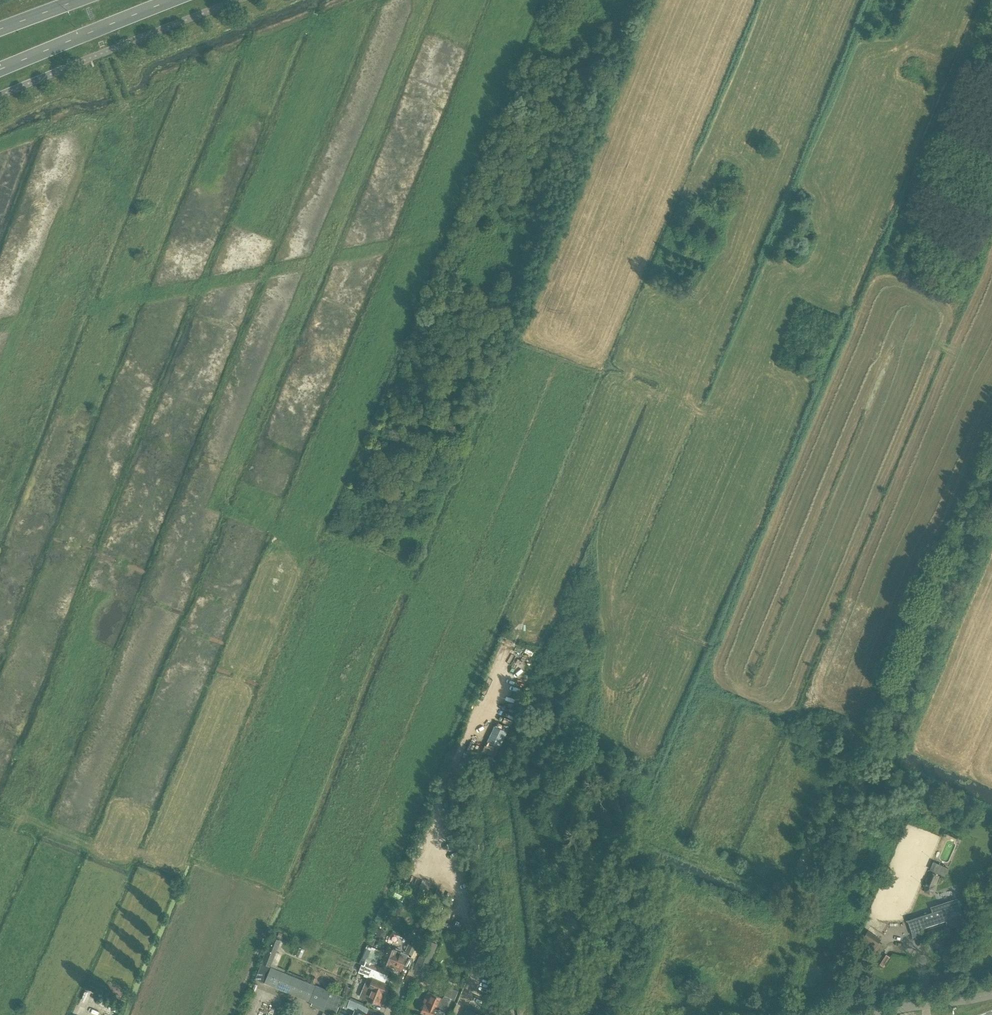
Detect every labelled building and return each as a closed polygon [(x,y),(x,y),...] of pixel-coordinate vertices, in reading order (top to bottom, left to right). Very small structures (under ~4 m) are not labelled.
[(276,352),(282,355),(286,345),(281,342),(276,352)] [(505,648),(504,659),(515,660),(516,649),(505,648)] [(497,750),(485,745),(482,751),(494,756),(497,750)] [(463,793),(451,793),(451,802),(463,802),(463,793)] [(475,844),(462,844),(462,853),(475,853),(475,844)] [(933,862),(930,870),(945,877),(949,869),(933,862)] [(933,872),(927,885),(927,889),(931,891),(935,889),(935,884),(939,875),(933,872)] [(485,899),(473,898),(472,907),(484,907),(485,899)] [(966,922),(960,903),(908,920),(913,936),(923,933),(921,928),(949,919),(951,927),(966,922)] [(866,933),(857,946),(870,954),(878,941),(866,933)] [(280,939),(270,935),(260,962),(270,966),(280,939)] [(423,937),(420,945),(412,965),(421,969),(433,941),(423,937)] [(409,943),(405,952),(413,955),(416,946),(409,943)] [(380,962),(390,966),(401,970),(402,966),(408,969),(413,958),(406,955),(405,957),(399,954),(401,950),(395,948),(395,949),(387,946),(380,962)] [(264,983),(324,1007),(335,1012),(342,996),(330,991),(315,984),(317,978),(310,975),(308,979),(287,970),(286,972),(261,963),(255,978),(264,982),(264,983)] [(367,977),(365,982),(359,996),(380,1005),(385,994),(388,985),(384,983),(387,974),(361,964),(358,972),(364,974),(363,975),(367,977)] [(428,1014),(444,1014),(443,1014),(444,1011),(445,1011),(450,999),(454,1000),(458,990),(448,986),(442,998),(441,997),(427,992),(424,1000),(425,1000),(420,1012),(428,1014)] [(366,1014),(369,1008),(346,998),(343,1004),(355,1010),(352,1014),(368,1014),(366,1014)]
